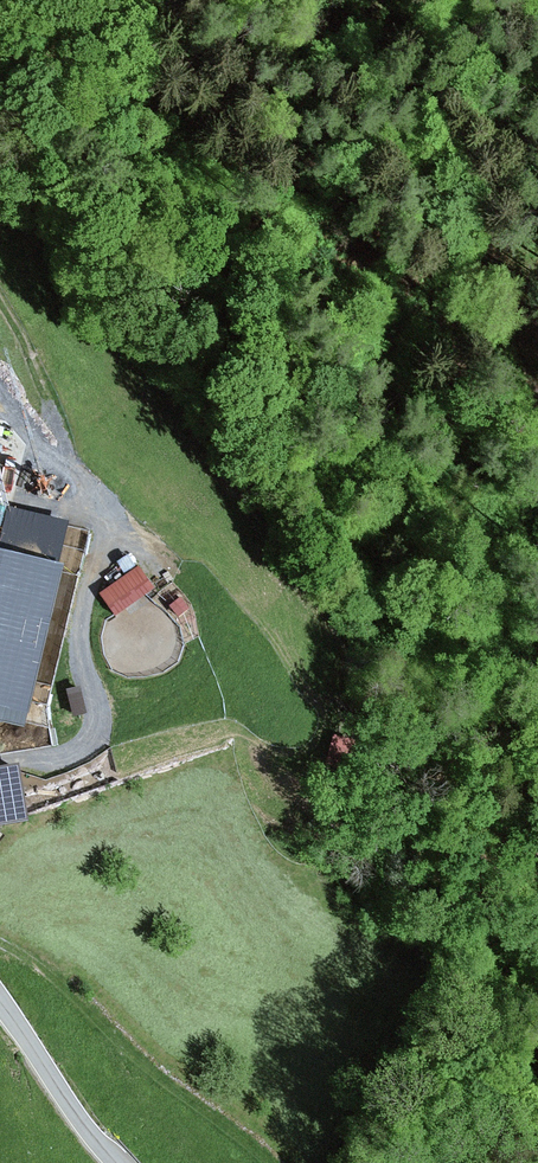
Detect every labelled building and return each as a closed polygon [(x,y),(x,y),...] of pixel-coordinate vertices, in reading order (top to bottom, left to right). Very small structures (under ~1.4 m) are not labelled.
[(4,718),(44,729),(78,571),(0,552),(0,718),(4,718)] [(0,768),(0,825),(24,822),(16,766),(0,768)]
